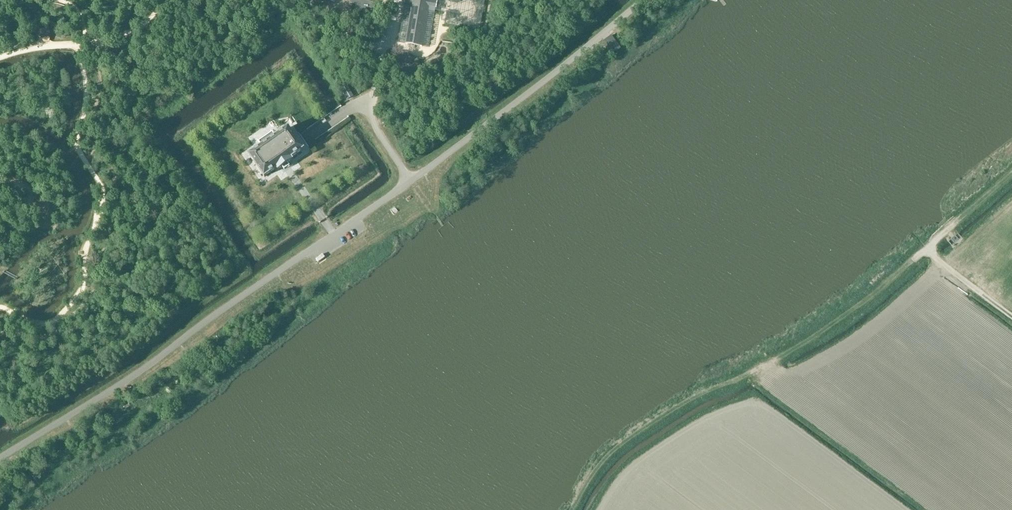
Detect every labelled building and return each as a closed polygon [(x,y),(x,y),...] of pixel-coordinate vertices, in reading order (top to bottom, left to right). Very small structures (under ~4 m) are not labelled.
[(355,5),(376,10),(377,6),(377,4),(361,0),(356,0),(355,5)] [(431,0),(405,0),(405,4),(412,6),(406,45),(422,48),(429,8),(436,9),(437,3),(430,1),(431,0)] [(48,30),(39,31),(41,40),(50,39),(49,30),(48,30)] [(288,127),(248,155),(265,178),(277,170),(278,172),(294,161),(293,159),(305,150),(288,127)] [(284,193),(300,182),(297,177),(281,188),(284,193)]
